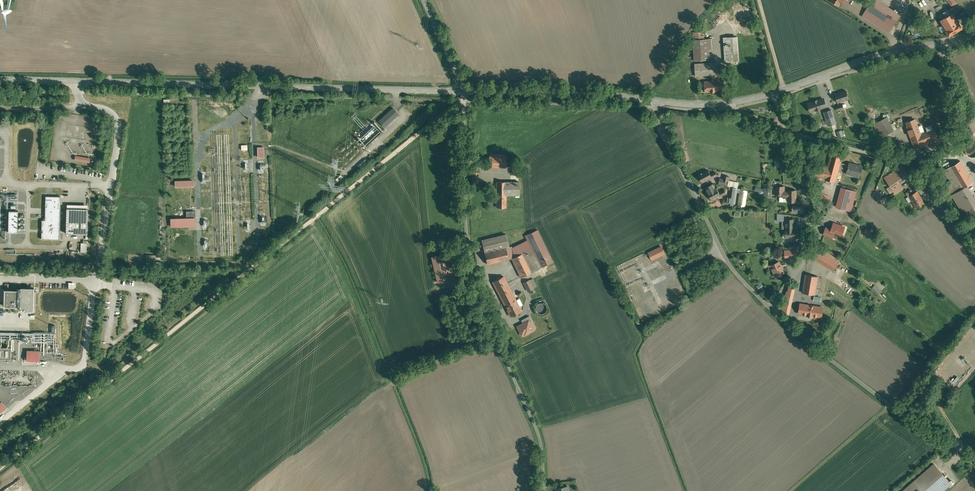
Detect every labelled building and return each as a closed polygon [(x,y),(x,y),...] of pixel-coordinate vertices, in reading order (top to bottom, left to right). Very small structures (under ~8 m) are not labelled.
[(877,0),(872,0),(866,9),(894,26),(900,15),(877,0)] [(955,6),(950,9),(953,14),(954,13),(955,15),(959,12),(955,6)] [(894,26),(866,9),(862,16),(889,32),(894,26)] [(953,14),(950,9),(945,13),(946,15),(939,19),(940,21),(949,36),(963,28),(955,15),(954,13),(953,14)] [(724,36),(725,61),(738,60),(736,35),(724,36)] [(711,38),(694,39),(695,60),(710,59),(709,49),(711,49),(711,38)] [(720,62),(695,63),(696,75),(716,74),(721,74),(720,62)] [(716,80),(705,81),(706,92),(713,92),(722,91),(721,80),(716,80)] [(846,90),(835,94),(838,102),(849,99),(846,90)] [(818,99),(813,101),(809,103),(810,106),(809,107),(810,109),(811,110),(811,111),(826,106),(824,98),(818,100),(818,99)] [(393,108),(379,121),(385,127),(399,114),(393,108)] [(832,110),(824,112),(829,125),(836,123),(832,110)] [(965,116),(961,120),(973,134),(974,132),(974,127),(965,116)] [(887,117),(873,124),(880,137),(894,130),(887,117)] [(915,119),(907,122),(909,130),(908,130),(911,137),(921,133),(915,119)] [(366,146),(383,130),(374,120),(357,136),(366,146)] [(921,133),(911,137),(915,148),(926,143),(938,139),(933,128),(921,133)] [(905,143),(895,141),(893,150),(904,151),(905,143)] [(973,142),(971,142),(969,143),(968,144),(967,145),(966,147),(966,149),(966,151),(967,153),(968,155),(969,156),(971,157),(973,157),(974,157),(974,142),(973,142)] [(829,166),(819,164),(815,176),(825,179),(836,182),(840,167),(841,163),(843,156),(832,153),(829,166)] [(507,157),(490,156),(489,166),(507,167),(507,157)] [(961,161),(944,170),(951,183),(957,192),(964,188),(973,182),(961,161)] [(863,166),(850,162),(849,165),(841,163),(840,167),(848,169),(847,172),(847,173),(848,172),(855,174),(861,176),(863,166)] [(902,165),(885,177),(896,193),(903,188),(898,180),(907,174),(902,165)] [(708,170),(699,175),(703,182),(712,177),(712,178),(717,175),(715,171),(711,174),(708,170)] [(730,176),(724,175),(723,181),(720,180),(719,183),(728,185),(729,180),(730,176)] [(739,182),(729,180),(728,185),(728,186),(733,187),(734,187),(737,188),(739,182)] [(520,182),(497,182),(497,193),(506,193),(506,195),(520,195),(520,182)] [(964,188),(957,192),(951,183),(948,185),(962,210),(973,204),(964,188)] [(714,189),(712,184),(706,187),(709,192),(708,192),(712,200),(721,195),(721,196),(727,193),(725,189),(719,192),(717,187),(714,189)] [(733,191),(731,190),(730,197),(726,196),(726,200),(724,199),(723,203),(729,204),(735,205),(737,188),(734,187),(733,187),(728,186),(733,187),(733,191)] [(784,186),(776,186),(776,194),(784,194),(784,198),(788,198),(788,201),(797,201),(797,190),(784,190),(784,186)] [(857,191),(841,187),(836,206),(851,210),(857,191)] [(943,199),(933,187),(928,190),(938,203),(943,199)] [(918,192),(914,194),(912,190),(908,193),(917,209),(926,204),(918,192)] [(506,193),(497,193),(497,207),(506,207),(506,195),(506,193)] [(830,200),(817,193),(814,198),(827,205),(830,200)] [(61,197),(46,196),(45,220),(42,220),(41,239),(60,240),(61,197)] [(88,209),(66,208),(66,234),(88,234),(88,209)] [(834,209),(832,214),(840,218),(843,214),(834,209)] [(18,210),(9,210),(9,232),(18,232),(18,210)] [(196,211),(187,211),(187,218),(195,218),(195,220),(196,220),(196,211)] [(187,218),(171,219),(172,226),(195,225),(195,220),(195,218),(187,218)] [(787,219),(786,219),(786,220),(786,229),(794,229),(794,219),(787,219)] [(844,226),(834,223),(832,229),(831,232),(834,233),(841,236),(844,226)] [(832,229),(826,227),(824,234),(832,237),(834,233),(831,232),(832,229)] [(554,262),(538,229),(525,235),(530,246),(528,247),(530,249),(532,248),(541,268),(554,262)] [(794,229),(786,229),(786,234),(790,234),(790,237),(798,237),(798,229),(794,229)] [(507,234),(482,240),(485,252),(506,247),(510,246),(507,234)] [(662,246),(649,252),(653,259),(665,253),(662,246)] [(485,252),(488,264),(509,259),(506,247),(485,252)] [(840,260),(819,247),(813,258),(834,270),(840,260)] [(530,249),(523,253),(532,272),(541,268),(532,248),(530,249)] [(795,256),(794,248),(790,249),(784,249),(785,257),(795,256)] [(532,272),(523,253),(512,258),(522,277),(532,272)] [(443,254),(432,257),(438,282),(449,280),(443,254)] [(780,261),(771,265),(775,276),(784,273),(780,261)] [(825,278),(807,275),(803,293),(815,294),(816,292),(822,293),(825,278)] [(504,276),(493,281),(505,305),(516,299),(504,276)] [(530,280),(524,282),(528,290),(534,288),(530,280)] [(872,288),(880,294),(882,291),(875,284),(872,288)] [(19,287),(17,287),(17,290),(5,289),(4,306),(17,307),(17,306),(19,306),(20,306),(20,310),(34,311),(34,288),(19,287)] [(794,289),(789,288),(783,312),(789,314),(794,289)] [(872,297),(871,297),(869,296),(868,297),(867,297),(866,297),(865,298),(864,299),(864,300),(863,301),(863,302),(863,303),(863,304),(864,305),(864,306),(865,307),(866,308),(867,308),(868,309),(869,309),(871,309),(871,308),(872,308),(873,307),(874,307),(874,306),(875,305),(875,304),(875,302),(875,301),(875,300),(874,299),(874,298),(873,298),(872,297)] [(505,305),(511,316),(522,310),(516,299),(505,305)] [(540,302),(540,303),(539,303),(538,303),(538,304),(537,305),(536,306),(536,307),(536,308),(536,309),(536,310),(537,311),(538,312),(538,313),(539,313),(540,313),(541,314),(542,314),(543,314),(544,313),(545,313),(546,312),(546,311),(547,311),(547,310),(547,309),(547,308),(547,307),(547,306),(546,305),(546,304),(545,304),(544,303),(543,303),(542,302),(541,302),(540,302)] [(823,307),(801,303),(799,313),(808,314),(808,315),(813,316),(813,315),(822,317),(823,307)] [(1,312),(0,322),(15,322),(15,313),(1,312)] [(523,323),(518,326),(522,334),(525,333),(526,334),(534,330),(529,322),(529,320),(528,321),(523,323)] [(0,346),(0,358),(11,359),(12,346),(0,346)] [(40,350),(27,350),(27,360),(39,361),(40,350)] [(903,490),(942,490),(951,483),(935,464),(903,490)]
